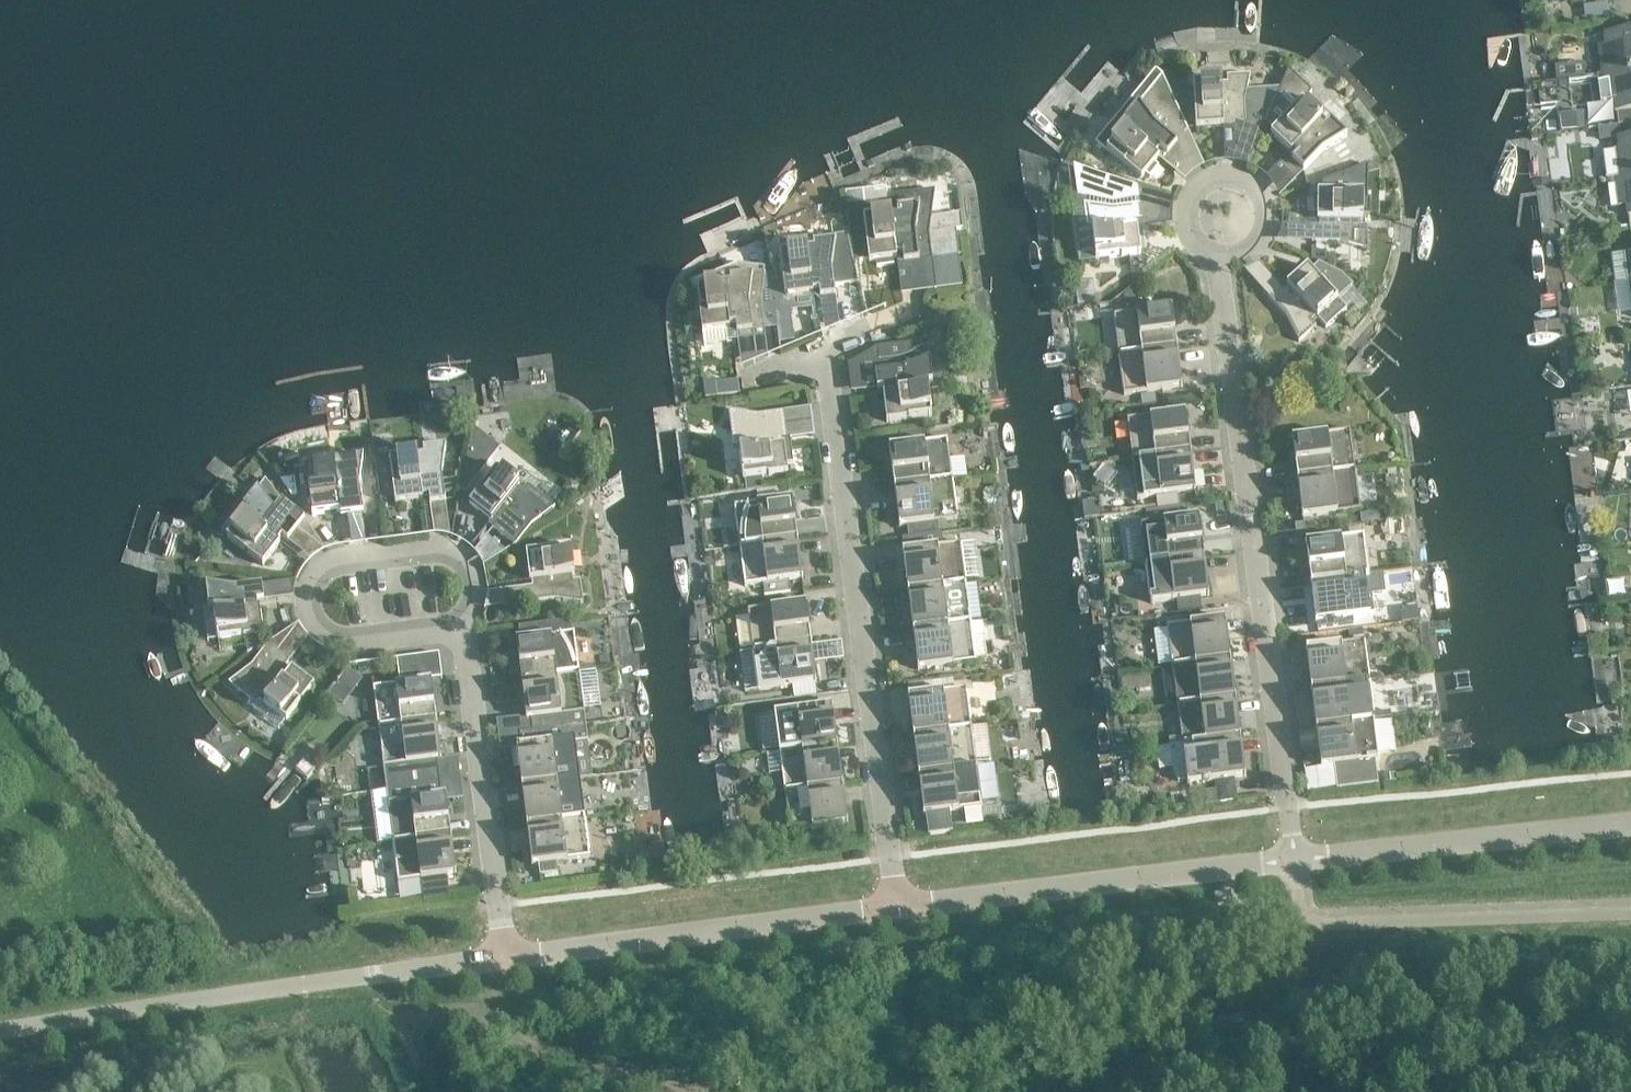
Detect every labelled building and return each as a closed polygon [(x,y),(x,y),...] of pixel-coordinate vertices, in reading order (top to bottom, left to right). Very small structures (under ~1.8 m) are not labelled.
[(1602,75),(1630,71),(1630,31),(1604,35),(1606,47),(1603,47),(1605,67),(1601,67),(1602,75)] [(1583,61),(1558,65),(1556,65),(1557,77),(1585,73),(1583,61)] [(1176,68),(1168,72),(1179,96),(1187,93),(1176,68)] [(1288,70),(1266,122),(1274,130),(1270,134),(1291,153),(1294,150),(1298,154),(1292,161),(1303,172),(1322,152),(1347,137),(1330,121),(1325,126),(1320,122),(1322,120),(1303,102),(1312,92),(1288,70)] [(1602,75),(1603,82),(1598,82),(1601,102),(1613,101),(1614,113),(1616,113),(1618,127),(1630,125),(1630,71),(1602,75)] [(1140,88),(1095,141),(1106,151),(1141,179),(1145,174),(1149,177),(1158,167),(1154,163),(1159,158),(1156,155),(1159,150),(1167,156),(1184,135),(1188,131),(1162,75),(1147,93),(1140,88)] [(1230,132),(1246,131),(1263,130),(1280,89),(1247,91),(1250,75),(1227,76),(1227,84),(1221,84),(1221,82),(1193,83),(1196,128),(1224,127),(1223,123),(1230,122),(1230,132)] [(1576,113),(1563,114),(1561,114),(1562,128),(1577,127),(1576,113)] [(1618,127),(1619,138),(1618,138),(1619,150),(1603,152),(1606,179),(1616,178),(1630,176),(1630,125),(1618,127)] [(1312,226),(1312,242),(1339,242),(1367,250),(1368,227),(1360,227),(1360,220),(1363,220),(1363,214),(1369,214),(1369,199),(1363,199),(1363,193),(1363,190),(1368,190),(1369,164),(1322,182),(1322,192),(1317,192),(1317,220),(1321,220),(1321,226),(1312,226)] [(1066,175),(1065,176),(1063,179),(1062,184),(1064,188),(1068,192),(1073,192),(1076,191),(1077,197),(1086,199),(1085,204),(1083,204),(1086,226),(1081,227),(1085,260),(1096,259),(1096,260),(1141,254),(1137,227),(1133,227),(1132,221),(1142,220),(1140,204),(1135,205),(1134,200),(1139,199),(1137,187),(1073,166),(1074,173),(1071,173),(1066,175)] [(1616,178),(1617,186),(1621,185),(1623,205),(1626,204),(1629,229),(1630,229),(1630,176),(1616,178)] [(862,210),(847,212),(854,262),(869,260),(869,262),(875,262),(876,267),(894,265),(894,259),(897,259),(896,255),(902,254),(903,263),(919,261),(932,260),(929,234),(935,190),(887,196),(888,201),(862,204),(862,210)] [(782,277),(771,279),(777,326),(779,344),(794,342),(790,312),(815,309),(812,290),(819,289),(820,298),(835,296),(834,283),(857,280),(848,234),(835,236),(835,241),(813,243),(812,238),(779,242),(781,253),(779,253),(782,277)] [(1318,262),(1310,270),(1307,266),(1286,285),(1289,288),(1285,292),(1278,285),(1267,296),(1285,316),(1298,342),(1316,326),(1311,321),(1315,317),(1326,328),(1346,309),(1338,300),(1353,286),(1342,274),(1318,262)] [(737,264),(696,281),(696,287),(704,346),(728,343),(727,334),(737,333),(764,330),(764,328),(777,326),(771,279),(764,279),(765,268),(737,264)] [(1138,287),(1125,297),(1133,307),(1145,296),(1138,287)] [(1113,315),(1119,355),(1177,348),(1172,310),(1172,307),(1170,307),(1170,308),(1113,315)] [(879,348),(881,361),(874,362),(877,389),(886,388),(887,394),(883,395),(886,422),(932,417),(928,389),(926,389),(925,383),(932,382),(928,347),(914,352),(913,343),(879,348)] [(1181,385),(1177,348),(1119,355),(1124,395),(1180,388),(1182,388),(1182,385),(1181,385)] [(1298,369),(1291,370),(1287,375),(1288,383),(1300,382),(1298,370),(1298,369)] [(737,380),(715,383),(717,396),(738,393),(737,380)] [(1155,394),(1142,396),(1141,396),(1142,405),(1156,403),(1155,394)] [(1156,404),(1143,405),(1142,405),(1144,414),(1157,412),(1156,404)] [(1130,407),(1131,415),(1142,413),(1141,406),(1130,407)] [(739,452),(743,480),(744,490),(763,487),(762,477),(788,474),(786,462),(792,462),(790,449),(785,450),(784,446),(780,446),(779,440),(789,439),(785,412),(758,415),(729,411),(734,446),(741,445),(742,452),(739,452)] [(1127,420),(1132,459),(1190,452),(1185,415),(1186,415),(1185,411),(1183,412),(1127,420)] [(473,429),(461,490),(464,493),(499,449),(473,429)] [(1292,440),(1297,478),(1355,470),(1350,430),(1293,438),(1293,437),(1291,437),(1292,441),(1292,440)] [(890,446),(888,446),(889,450),(889,449),(894,487),(952,479),(947,439),(921,443),(920,432),(900,434),(900,435),(901,445),(890,447),(890,446)] [(391,442),(374,445),(380,499),(394,498),(395,504),(423,500),(423,496),(429,495),(430,505),(445,503),(442,475),(446,446),(423,449),(424,457),(417,458),(417,455),(393,458),(391,442)] [(1195,489),(1190,452),(1132,459),(1137,499),(1194,492),(1194,493),(1196,492),(1195,489)] [(363,457),(306,464),(312,515),(340,511),(341,516),(363,513),(359,486),(363,457)] [(497,468),(469,504),(491,521),(494,518),(499,522),(493,529),(515,546),(532,524),(555,507),(551,504),(561,492),(537,473),(523,491),(518,487),(519,485),(497,468)] [(1360,510),(1355,470),(1297,478),(1302,515),(1301,515),(1302,518),(1304,518),(1304,517),(1360,510)] [(952,479),(894,487),(899,524),(899,527),(901,527),(907,526),(909,537),(938,533),(937,522),(957,519),(952,479)] [(228,537),(227,538),(263,566),(280,544),(277,541),(280,536),(288,542),(305,520),(283,503),(265,480),(244,508),(240,504),(219,531),(228,537)] [(782,488),(756,492),(757,503),(783,500),(782,488)] [(734,506),(739,546),(797,539),(792,501),(793,501),(792,498),(790,498),(791,499),(783,500),(757,503),(734,506)] [(1147,523),(1140,524),(1145,564),(1203,556),(1204,556),(1204,554),(1200,555),(1198,541),(1195,541),(1194,537),(1201,536),(1199,519),(1199,516),(1197,516),(1197,517),(1184,518),(1182,507),(1145,512),(1147,523)] [(1304,523),(1295,524),(1296,531),(1305,530),(1304,523)] [(1319,533),(1320,540),(1349,536),(1348,529),(1319,533)] [(1306,545),(1310,582),(1368,575),(1363,535),(1349,536),(1320,540),(1307,542),(1307,541),(1305,541),(1305,545),(1306,545)] [(802,576),(797,539),(739,546),(745,586),(801,579),(803,579),(803,576),(802,576)] [(907,589),(907,591),(965,583),(960,543),(904,551),(904,550),(902,550),(907,589)] [(534,580),(534,586),(525,588),(527,603),(554,600),(583,604),(580,581),(573,581),(572,575),(574,575),(571,547),(526,553),(529,581),(534,580)] [(1203,556),(1145,564),(1151,604),(1176,600),(1178,612),(1201,609),(1199,597),(1207,596),(1207,597),(1209,597),(1209,593),(1208,593),(1206,576),(1199,577),(1199,573),(1202,572),(1200,558),(1204,558),(1204,556),(1203,556)] [(1374,614),(1368,575),(1310,582),(1315,619),(1315,623),(1317,622),(1374,614)] [(971,622),(965,583),(907,591),(912,628),(912,630),(971,622)] [(218,640),(218,641),(244,638),(246,654),(260,645),(259,636),(263,636),(260,608),(255,608),(255,602),(264,601),(262,585),(235,589),(206,585),(209,608),(203,609),(208,641),(218,640)] [(748,611),(753,650),(811,643),(806,606),(806,602),(804,603),(748,611)] [(1167,626),(1172,666),(1230,659),(1230,657),(1225,618),(1223,618),(1223,619),(1167,626)] [(976,662),(971,622),(912,630),(918,667),(917,667),(918,670),(919,670),(919,669),(976,662)] [(518,639),(516,640),(516,643),(517,643),(521,680),(579,673),(574,633),(518,640),(518,639)] [(1310,686),(1310,688),(1369,681),(1364,641),(1307,648),(1305,648),(1311,686),(1310,686)] [(816,680),(811,643),(753,650),(758,690),(815,683),(815,684),(816,683),(816,680)] [(285,721),(286,722),(314,686),(292,669),(289,672),(285,668),(290,661),(268,644),(251,666),(228,683),(256,705),(253,709),(279,730),(285,721)] [(1235,696),(1230,659),(1172,666),(1177,705),(1235,698),(1235,696)] [(579,673),(521,680),(528,732),(586,724),(579,673)] [(330,693),(328,696),(341,706),(358,685),(344,675),(330,693)] [(430,680),(373,688),(378,727),(436,720),(431,683),(432,683),(431,680),(430,680)] [(1374,720),(1369,681),(1310,688),(1316,725),(1315,725),(1315,727),(1374,720)] [(913,734),(913,736),(971,728),(966,688),(909,696),(909,695),(908,695),(913,734)] [(1240,735),(1235,698),(1177,705),(1182,744),(1240,737),(1240,735)] [(795,702),(795,703),(796,710),(817,708),(816,700),(795,702)] [(774,713),(779,753),(838,745),(837,744),(832,705),(831,705),(831,706),(817,708),(796,710),(774,713)] [(436,720),(378,727),(386,790),(440,784),(437,761),(440,760),(440,761),(442,761),(441,757),(436,720)] [(1379,759),(1374,720),(1315,727),(1321,764),(1320,764),(1321,768),(1322,767),(1334,765),(1337,789),(1379,785),(1375,760),(1379,759)] [(518,745),(516,746),(522,785),(527,785),(580,778),(575,742),(588,741),(586,724),(528,732),(530,744),(518,746),(518,745)] [(976,767),(971,728),(913,736),(918,773),(918,775),(976,767)] [(1245,774),(1240,737),(1182,744),(1169,746),(1171,760),(1172,764),(1173,767),(1174,770),(1175,773),(1176,776),(1178,782),(1187,781),(1187,784),(1216,781),(1236,778),(1244,777),(1244,778),(1246,777),(1245,774)] [(842,783),(838,745),(779,753),(784,792),(843,784),(842,783)] [(981,807),(976,767),(918,775),(923,812),(923,815),(925,815),(981,807)] [(1392,773),(1384,774),(1385,784),(1393,783),(1392,773)] [(527,785),(522,785),(527,825),(532,824),(585,817),(580,778),(527,785)] [(1236,778),(1216,781),(1218,797),(1238,795),(1236,778)] [(440,784),(386,790),(393,842),(451,835),(446,798),(446,794),(444,795),(442,796),(440,784)] [(847,822),(843,784),(784,792),(790,832),(846,825),(848,825),(847,822)] [(532,824),(527,825),(532,862),(531,862),(532,866),(533,865),(538,864),(538,865),(539,875),(558,873),(556,862),(590,858),(585,817),(532,824)] [(918,823),(911,824),(910,824),(912,836),(922,835),(921,825),(918,823)] [(451,835),(393,842),(398,882),(455,875),(455,876),(456,875),(456,872),(451,835)]
